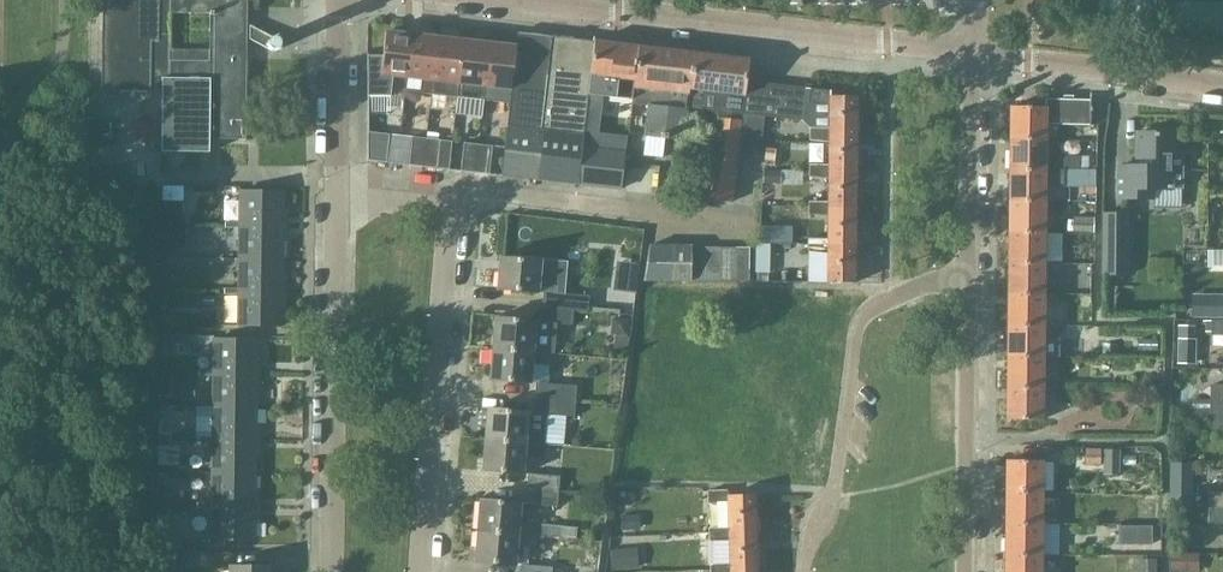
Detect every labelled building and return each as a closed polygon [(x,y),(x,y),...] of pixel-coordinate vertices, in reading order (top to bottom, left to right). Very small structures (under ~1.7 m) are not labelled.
[(162,83),(161,150),(209,151),(209,137),(245,137),(247,0),(110,0),(109,24),(102,24),(101,88),(150,89),(150,83),(162,83)] [(367,52),(367,92),(390,92),(392,72),(407,74),(411,32),(385,29),(382,53),(367,52)] [(509,100),(500,172),(533,176),(577,182),(581,145),(582,135),(597,137),(598,126),(600,108),(585,107),(587,92),(588,92),(594,39),(551,33),(517,29),(516,42),(510,86),(509,100)] [(411,32),(407,74),(421,75),(419,90),(431,91),(438,35),(412,32),(413,30),(411,30),(411,32)] [(438,35),(431,91),(457,94),(463,38),(438,35)] [(463,38),(457,94),(482,97),(489,41),(464,38),(464,36),(463,36),(463,38)] [(594,39),(588,92),(632,98),(637,44),(594,39)] [(489,41),(482,97),(509,100),(510,86),(516,42),(514,42),(514,43),(489,41)] [(632,98),(631,103),(647,106),(643,135),(682,140),(687,106),(693,51),(637,44),(632,98)] [(693,51),(687,106),(700,108),(698,122),(717,124),(713,162),(704,161),(699,197),(730,201),(734,167),(736,154),(737,154),(745,79),(748,58),(693,51)] [(745,79),(737,154),(756,156),(758,136),(759,134),(761,135),(764,114),(770,115),(800,119),(804,86),(745,79)] [(809,87),(807,103),(829,105),(828,127),(828,133),(855,134),(855,95),(829,95),(829,89),(811,87),(809,87)] [(1010,106),(1010,137),(1045,138),(1046,123),(1088,123),(1088,124),(1090,124),(1090,110),(1092,110),(1092,105),(1090,105),(1090,98),(1088,97),(1088,100),(1073,100),(1073,95),(1071,95),(1071,99),(1044,99),(1044,101),(1046,101),(1046,106),(1010,106)] [(809,127),(809,139),(828,141),(828,164),(828,170),(855,170),(855,134),(828,133),(828,127),(809,127)] [(366,129),(366,157),(385,160),(388,131),(366,129)] [(425,137),(422,166),(448,169),(451,140),(439,139),(437,139),(437,137),(438,133),(427,132),(426,135),(426,137),(425,137)] [(1118,165),(1118,196),(1153,197),(1153,187),(1183,187),(1183,152),(1171,152),(1171,133),(1157,133),(1157,132),(1137,132),(1137,165),(1118,165)] [(409,162),(408,164),(422,166),(425,137),(412,136),(409,162)] [(1010,137),(1009,169),(1057,169),(1057,155),(1045,154),(1045,138),(1010,137)] [(462,140),(459,168),(473,170),(477,141),(462,140)] [(477,141),(473,170),(488,172),(491,143),(477,141)] [(581,145),(577,182),(620,187),(624,151),(581,145)] [(809,164),(808,176),(828,178),(827,201),(827,206),(854,207),(855,170),(828,170),(828,164),(809,164)] [(1009,169),(1009,199),(1045,200),(1045,194),(1045,186),(1063,186),(1063,169),(1057,169),(1009,169)] [(239,189),(239,223),(285,224),(285,209),(282,209),(282,190),(239,189)] [(1009,199),(1009,230),(1044,231),(1044,224),(1045,201),(1045,200),(1009,199)] [(827,201),(808,201),(808,213),(827,215),(827,237),(827,243),(854,244),(854,207),(827,206),(827,201)] [(228,212),(174,211),(174,233),(227,235),(228,212)] [(1102,212),(1102,275),(1126,275),(1127,212),(1102,212)] [(756,216),(756,233),(786,234),(787,217),(756,216)] [(239,223),(238,256),(282,257),(282,238),(285,238),(285,224),(239,223)] [(1009,230),(1008,261),(1044,262),(1044,234),(1044,231),(1009,230)] [(751,235),(752,268),(768,268),(768,235),(751,235)] [(827,237),(808,237),(808,250),(827,252),(826,281),(854,281),(854,244),(827,243),(827,237)] [(647,245),(643,280),(669,280),(670,245),(647,245)] [(670,245),(669,280),(692,281),(693,247),(689,247),(690,246),(670,245)] [(693,247),(692,281),(706,281),(706,247),(693,247)] [(706,247),(706,281),(720,281),(720,247),(708,247),(706,247)] [(720,247),(720,281),(733,281),(734,247),(720,247)] [(734,247),(733,281),(748,281),(748,247),(747,247),(734,247)] [(238,256),(238,289),(284,289),(285,275),(281,275),(282,257),(238,256)] [(500,256),(497,288),(543,292),(541,306),(539,306),(538,306),(573,309),(587,311),(589,296),(556,293),(557,282),(563,283),(565,262),(541,260),(500,256)] [(1008,261),(1008,293),(1043,293),(1044,279),(1044,262),(1008,261)] [(238,289),(238,323),(281,323),(281,304),(284,304),(284,289),(238,289)] [(1008,293),(1007,324),(1043,324),(1043,316),(1043,293),(1008,293)] [(1190,316),(1222,316),(1222,297),(1190,297),(1190,316)] [(494,316),(492,348),(551,353),(553,353),(556,323),(571,325),(573,309),(538,306),(530,317),(529,319),(494,316)] [(1173,325),(1210,325),(1210,335),(1222,335),(1222,319),(1210,319),(1173,319),(1173,325)] [(1007,324),(1007,355),(1043,355),(1043,326),(1043,324),(1007,324)] [(1075,332),(1052,332),(1053,348),(1076,348),(1075,332)] [(213,337),(212,372),(259,372),(259,357),(256,357),(256,338),(213,337)] [(1177,337),(1176,363),(1195,363),(1196,338),(1177,337)] [(492,348),(489,378),(531,382),(532,363),(550,364),(551,353),(492,348)] [(1131,348),(1131,363),(1149,364),(1149,349),(1131,348)] [(1007,355),(1007,386),(1042,387),(1043,356),(1043,355),(1007,355)] [(212,372),(212,405),(255,405),(256,387),(259,387),(259,372),(212,372)] [(535,382),(534,398),(575,401),(576,386),(574,385),(567,385),(535,382)] [(1007,386),(1006,418),(1042,418),(1042,387),(1007,386)] [(534,398),(532,413),(564,415),(574,416),(575,402),(575,401),(534,398)] [(1208,414),(1222,414),(1222,399),(1208,399),(1208,414)] [(212,405),(211,437),(258,438),(258,423),(255,423),(255,405),(212,405)] [(487,408),(484,439),(543,443),(544,432),(526,430),(528,411),(487,408)] [(1208,429),(1222,429),(1222,414),(1208,414),(1208,429)] [(169,435),(153,439),(157,456),(173,452),(169,435)] [(211,437),(211,470),(255,471),(255,453),(258,453),(258,438),(211,437)] [(484,439),(481,469),(523,472),(524,453),(542,455),(543,443),(484,439)] [(1100,444),(1104,466),(1115,464),(1111,442),(1100,444)] [(1005,459),(1005,490),(1058,490),(1059,460),(1042,459),(1005,459)] [(211,470),(211,504),(257,504),(258,489),(254,489),(255,471),(211,470)] [(527,472),(526,487),(557,490),(559,475),(527,472)] [(1152,503),(1153,484),(1139,484),(1139,503),(1152,503)] [(526,487),(525,503),(556,506),(556,503),(557,493),(557,490),(526,487)] [(727,489),(707,489),(707,493),(708,502),(727,504),(728,526),(728,531),(755,530),(754,498),(754,493),(727,493),(727,489)] [(1005,490),(1005,521),(1041,522),(1041,491),(1058,491),(1058,490),(1005,490)] [(1207,506),(1222,506),(1222,491),(1207,491),(1207,495),(1207,506)] [(479,498),(476,529),(536,533),(537,522),(519,521),(520,502),(479,498)] [(211,504),(210,538),(254,539),(254,519),(257,519),(257,504),(211,504)] [(1207,522),(1222,522),(1222,506),(1207,506),(1207,507),(1207,522)] [(1005,521),(1004,552),(1040,553),(1041,522),(1005,521)] [(728,526),(708,527),(709,538),(729,541),(730,562),(730,569),(757,568),(755,530),(728,531),(728,526)] [(476,529),(474,560),(515,563),(517,545),(535,546),(536,533),(476,529)] [(153,549),(153,563),(181,564),(182,551),(182,549),(156,549),(153,549)] [(1004,571),(1040,571),(1040,553),(1004,552),(1004,571)] [(710,563),(710,571),(757,571),(757,568),(730,569),(730,562),(710,563)] [(519,571),(550,571),(551,566),(519,563),(519,571)]
